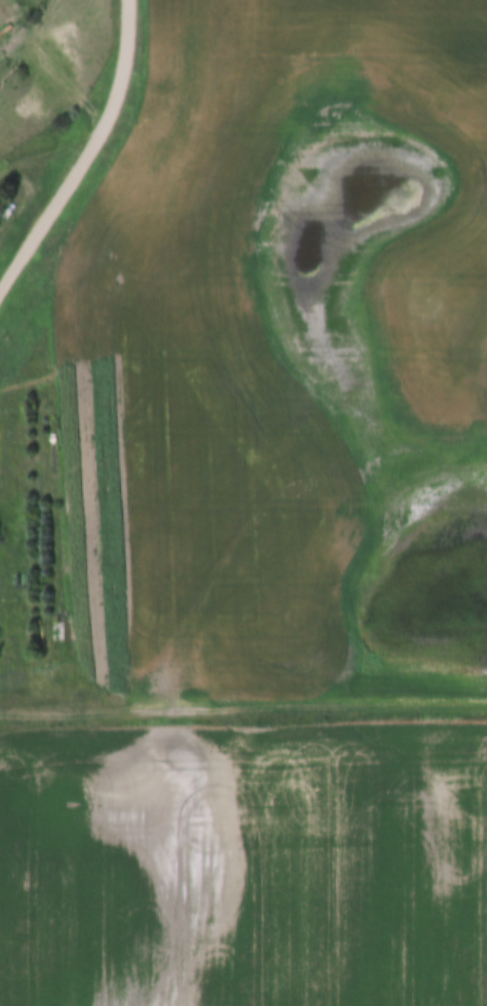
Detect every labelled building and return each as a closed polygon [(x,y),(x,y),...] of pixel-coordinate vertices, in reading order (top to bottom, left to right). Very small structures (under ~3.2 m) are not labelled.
[(62,624),(53,624),(53,641),(62,641),(62,624)]
